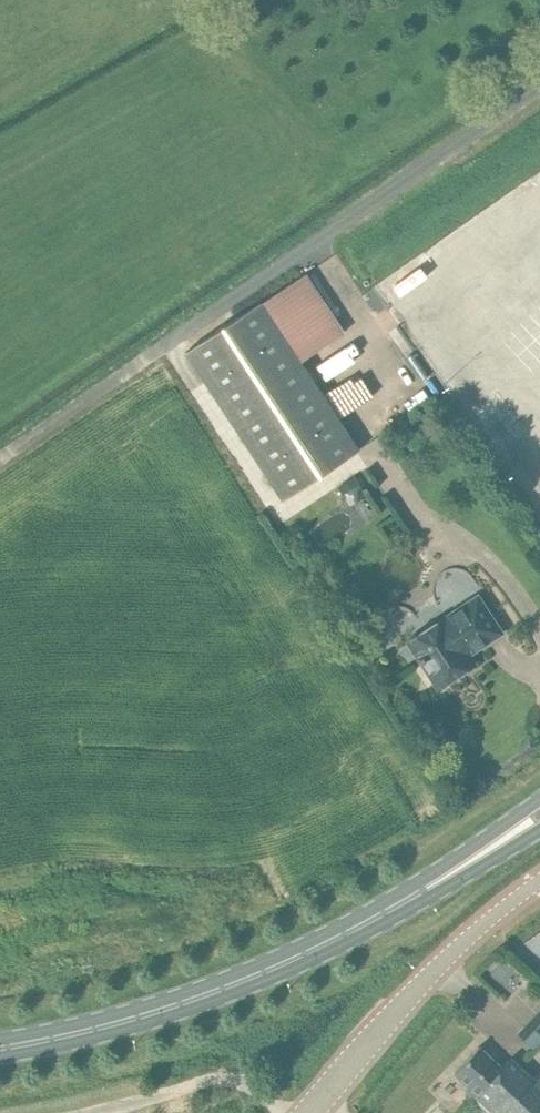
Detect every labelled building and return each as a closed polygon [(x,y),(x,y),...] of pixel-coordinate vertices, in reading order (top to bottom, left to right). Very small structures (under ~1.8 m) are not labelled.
[(359,448),(301,360),(344,332),(305,272),(183,352),(281,501),(359,448)] [(338,486),(350,501),(363,490),(352,476),(338,486)] [(474,662),(468,653),(502,632),(477,595),(407,641),(437,686),(474,662)] [(480,1046),(457,1070),(472,1084),(465,1091),(472,1098),(490,1078),(499,1087),(518,1066),(508,1057),(500,1066),(480,1046)] [(472,1098),(488,1112),(539,1112),(539,1068),(530,1078),(518,1066),(499,1087),(490,1078),(472,1098)]
